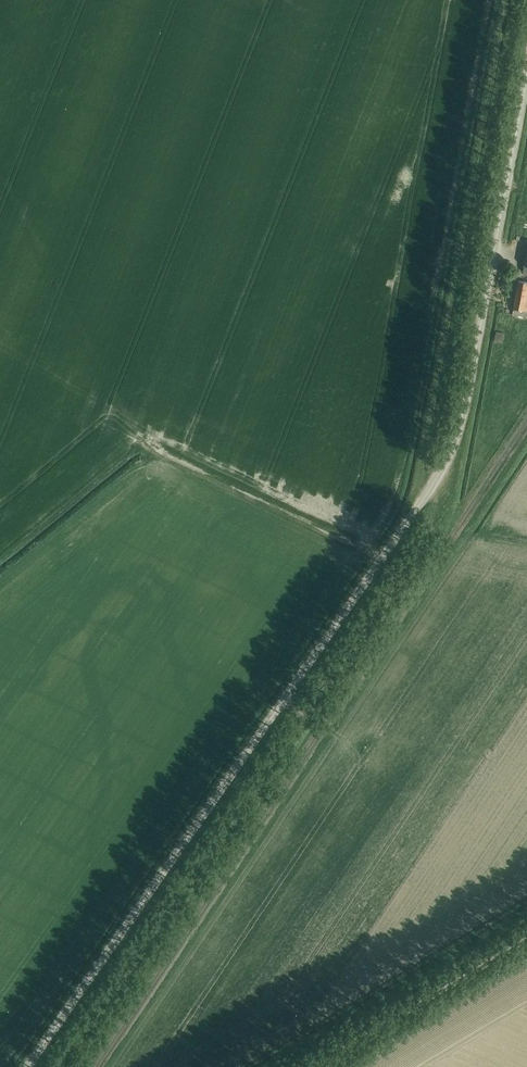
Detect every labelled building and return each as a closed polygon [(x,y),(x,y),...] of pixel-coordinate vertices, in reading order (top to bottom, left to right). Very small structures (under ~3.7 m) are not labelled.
[(518,280),(512,315),(526,317),(526,316),(526,282),(518,280)]
